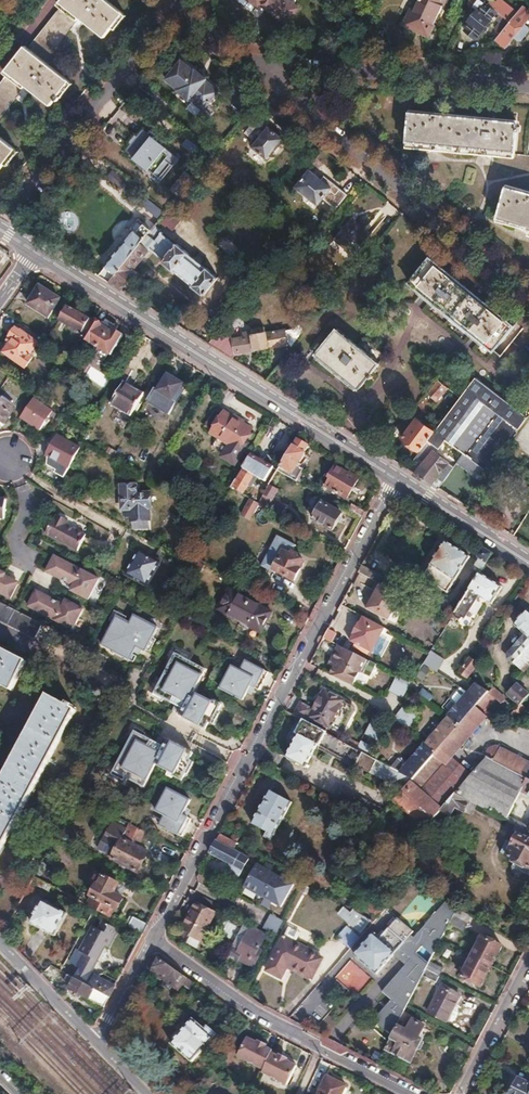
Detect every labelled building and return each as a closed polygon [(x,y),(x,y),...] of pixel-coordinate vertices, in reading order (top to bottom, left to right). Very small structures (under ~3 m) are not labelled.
[(26,86),(50,105),(69,82),(45,63),(80,18),(105,38),(124,14),(106,0),(67,0),(63,4),(28,49),(9,72),(0,84),(0,119),(26,86)] [(258,8),(261,5),(285,24),(298,8),(288,0),(247,0),(258,8)] [(403,25),(428,36),(445,0),(415,0),(403,25)] [(464,31),(474,39),(482,30),(484,32),(490,24),(488,23),(496,13),(486,4),(480,0),(467,0),(466,3),(479,13),(477,14),(475,12),(469,20),(472,22),(464,31)] [(486,4),(496,13),(496,12),(500,15),(506,8),(496,0),(489,0),(486,4)] [(495,40),(505,48),(512,39),(516,41),(521,40),(528,31),(528,26),(525,24),(528,18),(528,12),(522,7),(515,16),(506,8),(500,15),(504,19),(509,23),(499,35),(495,40)] [(504,19),(494,31),(499,35),(509,23),(504,19)] [(25,47),(6,70),(9,72),(28,49),(25,47)] [(205,76),(197,70),(195,69),(194,70),(181,59),(166,78),(178,89),(177,90),(189,100),(190,98),(204,110),(220,90),(206,79),(207,78),(205,76)] [(199,68),(197,70),(205,76),(206,74),(199,68)] [(409,113),(406,145),(514,155),(517,122),(409,113)] [(256,121),(245,134),(252,139),(263,126),(256,121)] [(269,128),(252,148),(266,158),(282,138),(269,128)] [(165,159),(171,152),(156,140),(158,137),(149,129),(147,132),(142,129),(136,136),(138,138),(132,145),(130,143),(124,150),(129,154),(126,157),(136,164),(138,161),(158,178),(171,163),(165,159)] [(16,149),(0,136),(0,169),(16,149)] [(171,152),(165,159),(171,163),(176,156),(171,152)] [(308,169),(294,186),(317,204),(322,198),(335,208),(347,193),(339,188),(334,193),(329,189),(331,187),(308,169)] [(112,171),(107,178),(119,188),(125,181),(112,171)] [(185,172),(170,191),(178,197),(193,179),(185,172)] [(496,218),(527,227),(527,229),(528,230),(528,192),(506,186),(496,218)] [(159,217),(164,209),(154,203),(149,212),(159,217)] [(175,204),(159,223),(171,233),(186,213),(175,204)] [(351,217),(334,238),(354,255),(371,233),(351,217)] [(135,231),(98,275),(109,282),(151,230),(144,224),(137,233),(135,231)] [(151,230),(109,282),(121,289),(135,272),(132,270),(149,249),(162,260),(161,261),(173,270),(174,269),(193,284),(192,285),(203,294),(217,277),(175,243),(173,245),(160,235),(162,233),(154,227),(151,230)] [(429,258),(408,283),(493,351),(513,326),(429,258)] [(40,287),(29,306),(49,318),(61,300),(40,287)] [(315,306),(303,323),(309,327),(322,311),(315,306)] [(67,307),(59,321),(82,334),(90,320),(67,307)] [(94,322),(84,339),(112,354),(123,335),(110,328),(113,323),(105,319),(101,326),(94,322)] [(251,332),(232,335),(234,349),(285,343),(292,348),(307,329),(299,323),(293,329),(291,327),(264,331),(263,324),(250,326),(251,332)] [(14,338),(1,358),(24,372),(34,355),(30,353),(38,340),(19,329),(19,330),(14,327),(9,336),(14,338)] [(336,328),(315,353),(358,388),(378,363),(336,328)] [(180,389),(182,387),(174,382),(176,380),(167,375),(158,391),(154,389),(145,403),(168,416),(183,390),(180,389)] [(460,398),(435,431),(435,432),(420,451),(407,468),(438,488),(453,467),(432,451),(436,445),(457,461),(481,479),(501,450),(503,451),(528,417),(475,378),(460,398)] [(437,380),(426,392),(435,399),(446,387),(437,380)] [(124,382),(111,404),(130,416),(144,394),(124,382)] [(7,421),(17,406),(0,395),(0,416),(7,421)] [(33,399),(20,418),(39,430),(52,412),(33,399)] [(215,410),(205,426),(213,431),(211,433),(228,444),(221,456),(235,464),(249,442),(245,440),(252,429),(224,412),(223,415),(215,410)] [(417,418),(402,437),(420,451),(435,432),(417,418)] [(80,449),(58,436),(46,457),(47,457),(46,465),(55,471),(54,474),(63,479),(75,458),(80,449)] [(293,445),(277,471),(289,477),(297,481),(304,469),(298,466),(306,453),(305,452),(308,447),(298,441),(295,446),(293,445)] [(113,446),(108,454),(113,457),(118,449),(113,446)] [(118,449),(113,457),(118,459),(123,451),(118,449)] [(237,479),(232,488),(234,489),(235,487),(244,492),(255,475),(266,481),(274,467),(252,455),(244,468),(246,470),(244,473),(241,472),(238,477),(241,478),(239,481),(237,479)] [(331,479),(327,487),(348,499),(359,479),(350,473),(349,475),(334,467),(328,477),(331,479)] [(277,471),(274,477),(285,484),(289,477),(277,471)] [(136,485),(124,486),(125,508),(131,508),(132,519),(148,519),(149,519),(148,507),(150,507),(150,493),(137,494),(136,485)] [(264,493),(258,502),(270,509),(275,501),(269,498),(275,488),(269,485),(264,493)] [(259,490),(253,499),(258,502),(264,493),(259,490)] [(251,500),(242,514),(249,519),(258,504),(251,500)] [(323,503),(315,518),(334,529),(343,514),(323,503)] [(353,504),(350,510),(363,518),(366,511),(353,504)] [(55,519),(47,534),(79,551),(87,535),(76,529),(74,532),(69,529),(71,526),(67,524),(69,521),(58,515),(56,520),(55,519)] [(148,519),(132,519),(133,528),(149,527),(148,519)] [(446,542),(423,577),(446,592),(468,557),(446,542)] [(139,549),(126,573),(148,585),(161,561),(168,565),(174,554),(159,547),(154,557),(139,549)] [(273,548),(257,579),(270,585),(271,583),(290,592),(300,574),(292,570),(294,566),(289,564),(292,557),(273,548)] [(477,564),(470,575),(477,578),(478,576),(492,554),(482,548),(475,560),(475,563),(477,564)] [(71,589),(71,590),(88,599),(99,579),(54,555),(47,569),(60,576),(59,578),(69,583),(73,585),(71,589)] [(192,558),(188,565),(200,571),(204,565),(192,558)] [(362,565),(358,572),(380,584),(384,577),(362,565)] [(10,598),(17,584),(4,577),(5,574),(0,571),(0,593),(10,598)] [(477,578),(453,616),(455,617),(454,619),(455,620),(457,622),(458,623),(460,623),(461,621),(463,622),(465,621),(478,600),(490,607),(500,590),(478,576),(477,578)] [(380,584),(365,609),(371,612),(372,610),(377,612),(376,615),(387,620),(394,609),(401,613),(408,602),(380,584)] [(230,590),(219,609),(262,632),(272,613),(230,590)] [(48,598),(35,591),(27,605),(72,629),(83,609),(66,600),(65,601),(63,605),(59,602),(49,597),(48,598)] [(35,638),(42,624),(0,602),(0,620),(35,638)] [(510,657),(510,661),(514,664),(528,646),(528,613),(526,611),(514,626),(527,637),(510,657)] [(159,628),(135,615),(130,623),(117,616),(102,645),(116,652),(116,653),(131,661),(138,647),(146,652),(159,628)] [(385,628),(364,616),(360,624),(359,623),(353,633),(354,634),(350,641),(371,653),(380,637),(385,628)] [(328,629),(323,639),(331,643),(337,633),(328,629)] [(380,637),(371,653),(380,657),(389,642),(380,637)] [(11,690),(30,655),(0,639),(0,684),(11,690)] [(338,646),(332,658),(337,660),(334,667),(330,675),(353,686),(359,672),(371,677),(376,664),(370,661),(338,646)] [(514,664),(523,672),(528,665),(526,663),(528,660),(528,646),(514,664)] [(430,654),(424,664),(430,668),(437,673),(445,661),(430,651),(430,653),(429,654),(430,654)] [(176,654),(155,693),(176,704),(182,707),(179,712),(178,714),(206,729),(216,710),(219,712),(222,705),(214,700),(213,702),(194,692),(206,670),(176,654)] [(471,657),(460,672),(469,678),(480,664),(471,657)] [(332,658),(329,665),(334,667),(337,660),(332,658)] [(255,688),(259,690),(269,672),(246,660),(241,670),(232,666),(220,688),(243,700),(247,692),(251,686),(255,688)] [(424,664),(416,675),(423,680),(430,668),(424,664)] [(398,675),(391,691),(404,698),(412,682),(398,675)] [(478,685),(470,694),(481,701),(489,692),(478,685)] [(509,694),(508,695),(515,701),(519,704),(527,694),(517,685),(509,694)] [(493,687),(489,692),(495,697),(501,702),(506,698),(493,687)] [(457,702),(460,705),(470,694),(464,690),(455,699),(457,702)] [(301,703),(294,716),(303,721),(306,723),(309,718),(329,728),(330,727),(341,733),(355,708),(343,702),(344,701),(326,691),(322,698),(320,697),(313,710),(301,703)] [(481,701),(478,705),(484,710),(487,706),(495,697),(489,692),(481,701)] [(460,705),(400,773),(412,780),(437,752),(478,705),(481,701),(470,694),(460,705)] [(0,782),(0,854),(75,709),(46,695),(0,782)] [(508,695),(506,698),(512,703),(515,701),(508,695)] [(182,707),(176,704),(173,709),(179,712),(182,707)] [(519,704),(506,719),(516,725),(528,711),(519,704)] [(478,705),(437,752),(448,761),(452,756),(489,714),(484,710),(478,705)] [(404,706),(395,718),(407,727),(415,715),(404,706)] [(487,706),(484,710),(489,714),(494,718),(497,714),(487,706)] [(373,720),(365,734),(379,741),(386,727),(373,720)] [(299,736),(287,759),(306,769),(318,746),(402,791),(410,782),(412,780),(400,773),(367,755),(357,750),(306,723),(303,721),(296,734),(299,736)] [(134,732),(113,771),(143,787),(155,764),(174,774),(173,776),(181,780),(185,773),(182,772),(192,753),(164,738),(163,740),(160,745),(155,743),(134,732)] [(158,737),(155,743),(160,745),(163,740),(158,737)] [(361,743),(357,750),(367,755),(371,748),(361,743)] [(485,758),(486,758),(528,781),(528,764),(497,747),(492,747),(488,748),(485,758)] [(448,761),(437,752),(412,780),(410,782),(419,790),(438,806),(440,804),(444,807),(455,794),(472,774),(452,756),(448,761)] [(455,794),(468,801),(509,823),(524,793),(528,796),(528,781),(486,758),(472,774),(455,794)] [(402,791),(394,801),(420,824),(425,828),(428,825),(441,810),(444,807),(440,804),(438,806),(419,790),(410,782),(402,791)] [(183,815),(187,808),(191,800),(168,788),(156,811),(164,815),(159,825),(182,837),(192,819),(187,817),(183,815)] [(271,791),(254,824),(266,830),(263,836),(270,840),(273,834),(275,835),(292,802),(271,791)] [(444,807),(441,810),(454,817),(458,809),(463,812),(468,801),(455,794),(444,807)] [(355,795),(350,805),(376,819),(381,809),(355,795)] [(60,822),(53,837),(66,843),(68,839),(67,835),(63,833),(67,826),(60,822)] [(114,823),(112,828),(139,843),(139,842),(144,844),(149,834),(132,825),(129,831),(114,823)] [(420,824),(408,837),(413,841),(425,828),(420,824)] [(112,828),(107,836),(109,837),(121,843),(114,856),(113,859),(137,872),(148,852),(137,846),(139,843),(112,828)] [(210,854),(220,859),(232,865),(240,880),(250,860),(238,853),(232,850),(236,843),(220,834),(210,854)] [(501,853),(506,856),(515,861),(512,868),(528,876),(528,874),(528,841),(517,835),(513,844),(507,841),(501,853)] [(109,837),(102,850),(114,856),(121,843),(109,837)] [(160,840),(156,848),(172,857),(177,848),(160,840)] [(40,861),(35,872),(40,874),(45,864),(40,861)] [(293,885),(257,865),(244,888),(279,908),(293,885)] [(92,896),(87,905),(94,909),(109,917),(114,907),(117,909),(123,897),(121,896),(126,887),(103,875),(99,884),(97,883),(91,895),(92,896)] [(374,898),(365,909),(377,918),(385,908),(374,898)] [(43,900),(31,922),(55,935),(67,913),(43,900)] [(449,925),(457,909),(446,902),(415,939),(410,937),(392,959),(398,964),(373,993),(384,998),(370,1025),(392,1036),(406,1009),(413,994),(426,969),(430,962),(441,940),(449,925)] [(196,903),(182,929),(192,934),(190,937),(200,942),(215,913),(196,903)] [(345,906),(338,915),(360,933),(371,921),(360,914),(353,911),(345,906)] [(457,909),(449,925),(463,932),(468,922),(467,922),(469,916),(457,909)] [(273,912),(265,926),(279,933),(286,918),(273,912)] [(130,915),(124,925),(143,935),(149,924),(134,916),(133,916),(130,915)] [(375,934),(355,956),(377,976),(392,959),(410,937),(413,934),(401,923),(397,920),(389,929),(380,939),(375,934)] [(80,968),(75,978),(110,997),(115,986),(99,978),(101,975),(97,973),(95,976),(93,974),(100,962),(99,961),(106,946),(110,948),(120,929),(104,921),(99,929),(93,926),(81,951),(84,952),(77,966),(80,968)] [(347,927),(337,939),(343,944),(353,933),(347,927)] [(254,928),(237,956),(252,965),(260,951),(257,950),(266,935),(254,928)] [(289,930),(284,939),(296,945),(300,936),(289,930)] [(353,933),(343,944),(350,949),(359,938),(353,933)] [(482,936),(472,956),(492,966),(502,946),(489,939),(490,938),(484,935),(483,936),(482,936)] [(284,939),(267,971),(283,979),(290,967),(312,979),(323,959),(296,945),(284,939)] [(155,956),(150,967),(181,990),(184,985),(190,989),(194,983),(155,956)] [(464,967),(460,975),(462,975),(461,977),(481,987),(492,966),(472,956),(465,968),(464,967)] [(198,961),(207,967),(210,963),(201,957),(198,961)] [(355,994),(369,977),(350,960),(335,977),(355,994)] [(430,962),(426,969),(439,975),(442,969),(430,962)] [(427,972),(422,982),(437,989),(441,979),(427,972)] [(69,974),(66,981),(72,984),(69,988),(104,1008),(110,997),(75,978),(69,974)] [(242,979),(237,988),(246,994),(251,985),(242,979)] [(443,986),(429,1013),(448,1022),(461,996),(443,986)] [(174,1040),(171,1043),(192,1061),(216,1033),(207,1025),(204,1028),(193,1019),(181,1033),(179,1032),(176,1032),(172,1037),(173,1040),(174,1040)] [(399,1027),(387,1049),(412,1062),(418,1050),(420,1051),(422,1050),(424,1044),(424,1043),(422,1042),(423,1040),(419,1038),(425,1026),(414,1021),(408,1032),(399,1027)] [(245,1037),(236,1056),(263,1070),(271,1053),(272,1050),(263,1046),(255,1042),(245,1037)] [(263,1070),(262,1073),(285,1084),(294,1065),(284,1060),(277,1056),(271,1053),(263,1070)] [(319,1093),(342,1093),(346,1086),(327,1076),(319,1093)] [(512,1093),(528,1093),(528,1082),(528,1083),(520,1079),(512,1093)]
